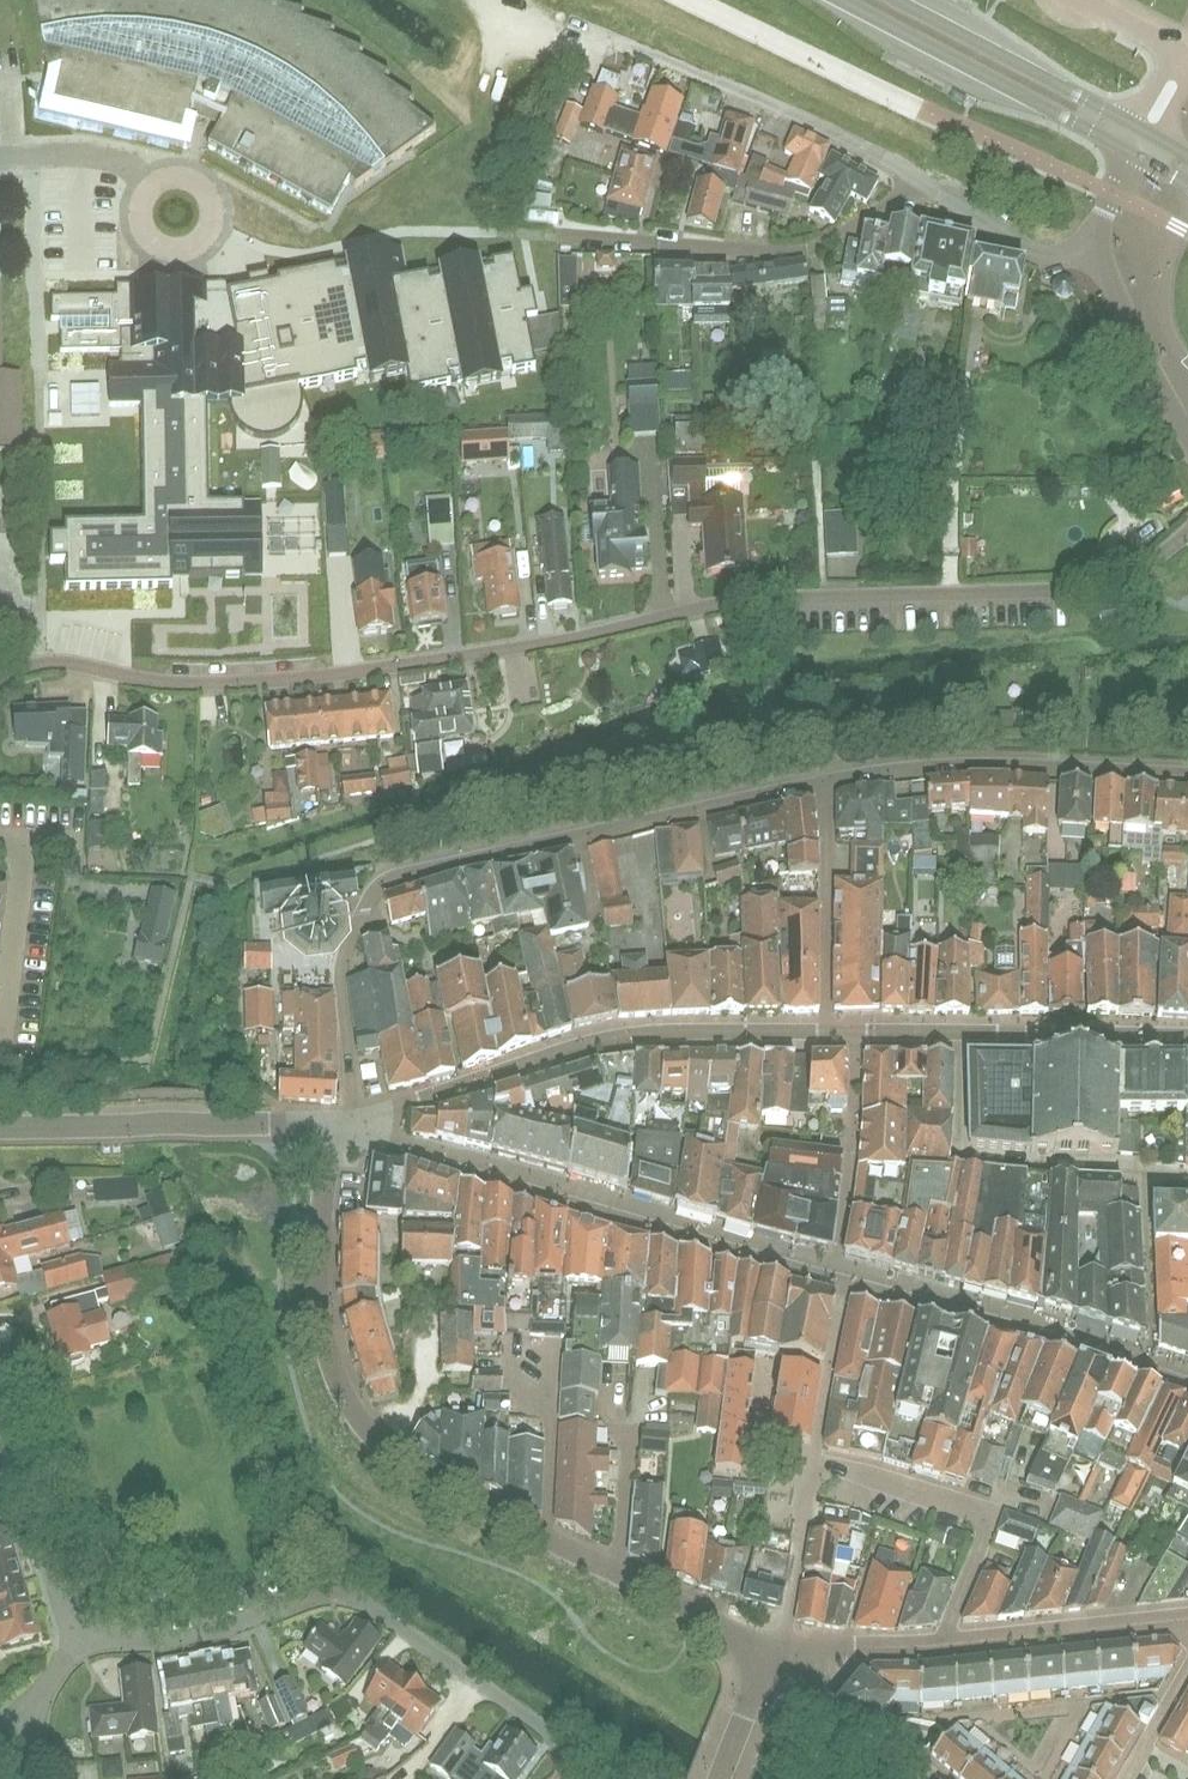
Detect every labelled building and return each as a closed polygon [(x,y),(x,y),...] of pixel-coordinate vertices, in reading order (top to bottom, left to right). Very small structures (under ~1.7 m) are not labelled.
[(49,71),(58,69),(50,105),(186,137),(192,111),(222,122),(209,145),(331,213),(350,180),(355,188),(436,131),(410,109),(414,102),(386,84),(390,77),(360,61),(363,53),(332,40),(335,32),(303,21),(305,13),(272,6),(272,0),(33,0),(49,71)] [(605,60),(602,86),(641,90),(643,63),(605,60)] [(595,88),(580,124),(603,132),(603,130),(664,152),(675,122),(673,121),(680,101),(655,92),(648,113),(645,112),(643,118),(608,105),(612,95),(595,88)] [(570,143),(583,109),(568,103),(554,137),(570,143)] [(682,113),(674,140),(690,145),(695,127),(693,127),(696,117),(682,113)] [(672,139),(668,153),(702,163),(738,174),(753,124),(727,117),(720,138),(710,135),(707,144),(697,147),(690,145),(674,140),(672,139)] [(753,157),(745,178),(760,182),(797,193),(808,196),(829,145),(796,130),(786,152),(793,155),(784,175),(765,166),(766,162),(753,157)] [(616,175),(650,185),(657,158),(624,149),(616,175)] [(866,203),(878,181),(831,155),(819,176),(826,180),(809,210),(834,224),(850,194),(866,203)] [(697,164),(677,157),(673,169),(693,175),(697,164)] [(738,176),(708,167),(704,181),(698,180),(687,220),(714,227),(725,188),(734,191),(738,176)] [(650,185),(616,175),(610,200),(608,199),(604,216),(637,225),(642,209),(643,210),(650,185)] [(797,193),(760,182),(738,176),(734,191),(732,201),(788,218),(797,193)] [(882,280),(892,225),(891,225),(889,234),(864,229),(860,253),(846,251),(842,272),(843,273),(841,283),(853,286),(852,290),(878,295),(881,280),(882,280)] [(882,280),(905,285),(910,285),(921,228),(920,231),(892,225),(882,280)] [(910,285),(905,285),(904,295),(928,300),(961,307),(965,291),(975,239),(921,228),(910,285)] [(64,535),(49,535),(50,562),(65,562),(65,589),(172,587),(171,576),(189,576),(189,578),(245,577),(243,504),(209,504),(206,403),(229,402),(230,408),(232,417),(238,425),(245,432),(253,436),(263,438),(272,438),(281,434),(289,429),(296,422),(300,414),(302,404),(302,394),(300,388),(321,384),(320,376),(332,374),(333,381),(357,377),(355,369),(367,367),(369,378),(405,371),(409,393),(450,385),(448,378),(460,376),(462,386),(501,379),(498,368),(510,366),(512,373),(535,369),(532,354),(560,348),(558,314),(537,318),(532,293),(520,295),(513,259),(490,263),(492,271),(480,273),(478,263),(439,270),(442,280),(430,283),(428,275),(406,280),(400,251),(361,258),(363,269),(351,271),(349,260),(346,261),(348,272),(336,274),(335,267),(312,271),(313,279),(301,281),(300,274),(276,278),(277,283),(269,284),(267,275),(248,278),(250,289),(229,293),(227,285),(226,285),(226,284),(139,285),(119,286),(119,287),(117,287),(117,295),(51,296),(51,319),(60,319),(60,326),(60,351),(120,350),(120,368),(109,368),(109,380),(109,405),(141,405),(142,522),(64,523),(64,535)] [(607,255),(591,255),(592,268),(608,268),(607,255)] [(571,256),(556,256),(558,277),(570,277),(571,256)] [(1024,265),(974,256),(966,304),(1001,310),(1004,296),(1018,298),(1024,265)] [(739,270),(732,270),(735,292),(775,287),(808,282),(804,260),(739,270)] [(696,325),(693,269),(655,269),(655,295),(656,295),(656,310),(692,309),(692,311),(693,311),(693,325),(696,325)] [(732,270),(693,269),(696,325),(729,324),(728,310),(731,310),(730,293),(735,292),(732,270)] [(1074,287),(1071,281),(1066,278),(1059,279),(1054,283),(1053,290),(1056,295),(1062,299),(1068,298),(1073,293),(1074,287)] [(845,298),(811,298),(812,310),(813,310),(814,335),(826,334),(826,315),(846,315),(845,298)] [(760,303),(740,305),(743,326),(763,324),(760,303)] [(99,372),(99,356),(82,357),(82,373),(99,372)] [(640,381),(627,382),(629,407),(658,404),(656,381),(651,382),(650,373),(640,374),(640,381)] [(666,392),(690,392),(690,373),(665,374),(666,392)] [(21,451),(20,376),(0,376),(0,451),(21,451)] [(548,451),(562,451),(561,425),(547,425),(547,417),(515,418),(516,439),(548,439),(548,451)] [(703,417),(674,418),(675,453),(723,452),(723,439),(704,439),(703,417)] [(506,431),(461,435),(463,463),(480,462),(479,448),(507,446),(506,431)] [(360,436),(338,436),(338,446),(361,446),(360,436)] [(673,487),(688,486),(691,526),(703,526),(705,570),(748,568),(744,500),(741,500),(739,477),(753,470),(752,460),(672,465),(673,487)] [(611,503),(590,504),(593,546),(597,545),(599,577),(632,575),(632,570),(648,569),(646,541),(643,541),(638,465),(615,467),(608,467),(611,503)] [(1168,473),(1146,487),(1153,499),(1176,485),(1168,473)] [(343,483),(324,484),(327,527),(345,526),(343,483)] [(450,506),(427,507),(428,532),(452,531),(450,506)] [(801,512),(797,517),(797,526),(802,530),(809,530),(814,525),(813,516),(808,512),(801,512)] [(824,513),(826,557),(857,556),(856,512),(824,513)] [(567,603),(573,603),(569,564),(563,516),(536,519),(542,566),(544,566),(548,605),(555,604),(555,609),(567,608),(567,603)] [(264,526),(269,548),(287,544),(283,522),(264,526)] [(310,559),(309,537),(295,538),(296,560),(310,559)] [(962,540),(962,558),(976,558),(976,540),(962,540)] [(495,544),(471,548),(473,559),(476,581),(484,580),(489,615),(502,613),(503,617),(517,615),(517,611),(521,610),(513,554),(496,556),(495,544)] [(385,572),(383,559),(352,563),(361,632),(364,632),(364,634),(380,632),(379,630),(392,628),(389,608),(394,607),(389,571),(385,572)] [(431,623),(446,621),(438,562),(407,567),(415,625),(419,625),(419,628),(431,626),(431,623)] [(1127,602),(1098,607),(1101,625),(1130,621),(1127,602)] [(700,674),(726,667),(718,638),(694,645),(696,654),(681,658),(684,670),(698,667),(700,674)] [(583,657),(583,662),(586,666),(591,667),(595,663),(595,658),(592,654),(587,654),(583,657)] [(400,676),(401,688),(425,684),(424,672),(400,676)] [(412,716),(471,708),(467,684),(422,690),(423,696),(409,698),(412,716)] [(390,696),(366,698),(370,740),(394,737),(390,696)] [(370,740),(366,698),(342,700),(346,742),(370,740)] [(342,700),(319,703),(323,744),(346,742),(342,700)] [(319,703),(295,705),(299,746),(323,744),(319,703)] [(299,746),(295,705),(266,708),(270,749),(299,746)] [(15,724),(12,726),(13,735),(16,737),(16,740),(26,740),(26,746),(49,747),(49,757),(64,757),(64,760),(63,783),(84,783),(84,760),(85,713),(84,713),(69,713),(68,708),(16,711),(16,710),(15,710),(15,724)] [(471,708),(412,716),(415,743),(419,771),(443,767),(439,739),(474,734),(471,708)] [(1038,712),(1022,712),(1022,728),(1039,728),(1038,712)] [(140,785),(141,755),(163,755),(163,734),(157,734),(158,718),(130,716),(130,719),(109,718),(108,746),(129,747),(127,785),(140,785)] [(297,783),(317,781),(315,755),(295,757),(297,783)] [(327,755),(317,755),(319,780),(329,780),(327,755)] [(383,791),(411,785),(405,758),(386,762),(388,771),(379,773),(383,791)] [(106,792),(106,771),(90,771),(90,816),(104,816),(104,792),(106,792)] [(343,797),(376,793),(374,774),(341,778),(343,797)] [(928,812),(970,808),(969,777),(962,777),(926,780),(928,812)] [(969,777),(970,808),(970,816),(1008,819),(1009,777),(969,777)] [(1009,777),(1008,819),(1012,819),(1024,820),(1023,832),(1048,833),(1048,821),(1049,779),(1010,777),(1009,777)] [(1085,827),(1090,827),(1092,782),(1061,781),(1059,826),(1062,826),(1062,827),(1085,829),(1085,827)] [(1123,851),(1125,785),(1097,783),(1094,824),(1109,825),(1108,850),(1123,851)] [(868,831),(884,832),(884,808),(884,797),(884,785),(884,784),(882,785),(882,784),(842,791),(836,796),(836,830),(868,830),(868,831)] [(884,785),(884,797),(895,797),(895,784),(884,785)] [(1156,787),(1125,785),(1123,851),(1142,852),(1141,863),(1159,864),(1161,830),(1154,829),(1154,828),(1155,828),(1156,787)] [(1156,787),(1155,828),(1162,828),(1162,834),(1187,835),(1187,789),(1156,787)] [(72,790),(72,801),(87,801),(87,790),(72,790)] [(788,852),(818,847),(814,800),(810,801),(787,803),(782,804),(787,843),(788,851),(788,852)] [(787,843),(782,804),(723,816),(731,854),(787,843)] [(266,824),(267,829),(291,821),(290,806),(265,808),(265,811),(257,812),(258,825),(266,824)] [(221,821),(216,809),(199,815),(200,829),(221,821)] [(708,819),(716,857),(731,854),(723,816),(708,819)] [(932,856),(928,823),(911,825),(914,858),(932,856)] [(699,826),(671,828),(674,862),(685,861),(686,866),(702,864),(699,826)] [(954,829),(954,842),(957,842),(969,843),(969,836),(969,830),(954,829)] [(969,843),(968,849),(999,850),(999,837),(969,836),(969,843)] [(589,847),(600,901),(605,928),(634,925),(629,896),(624,897),(613,841),(589,847)] [(957,842),(956,859),(968,860),(968,849),(969,843),(957,842)] [(838,882),(838,1012),(880,1012),(882,935),(884,883),(883,883),(884,845),(868,844),(852,844),(852,882),(838,882)] [(818,873),(818,847),(788,852),(790,875),(818,873)] [(1160,847),(1159,864),(1185,866),(1186,848),(1160,847)] [(968,860),(967,885),(998,886),(999,850),(968,849),(968,860)] [(573,851),(490,867),(501,920),(504,934),(519,931),(516,917),(530,914),(546,911),(551,935),(589,927),(573,851)] [(737,861),(713,869),(718,885),(742,877),(737,861)] [(501,920),(490,867),(461,874),(474,925),(476,925),(476,926),(491,923),(494,936),(504,934),(501,920)] [(1085,892),(1086,868),(1067,868),(1066,892),(1085,892)] [(461,873),(418,886),(426,914),(431,938),(472,926),(474,925),(461,874),(461,873)] [(320,907),(310,909),(309,904),(356,894),(352,875),(260,893),(265,914),(292,910),(292,913),(295,913),(296,921),(294,923),(296,939),(309,949),(325,948),(336,934),(334,918),(320,907)] [(1048,894),(1048,878),(1026,878),(1026,933),(1021,933),(1020,1013),(1048,1013),(1048,956),(1048,935),(1048,894)] [(1130,878),(1112,881),(1115,897),(1133,894),(1130,878)] [(426,914),(418,886),(385,896),(392,925),(426,914)] [(139,934),(133,959),(161,966),(167,941),(165,941),(176,896),(152,889),(141,934),(139,934)] [(779,904),(780,904),(779,898),(772,897),(747,899),(747,900),(741,901),(742,936),(742,946),(781,945),(779,904)] [(1169,897),(1166,940),(1167,940),(1167,945),(1162,945),(1158,1017),(1187,1018),(1187,898),(1169,897)] [(1086,899),(1086,907),(1104,908),(1104,899),(1086,899)] [(818,906),(780,904),(779,904),(781,945),(784,1013),(819,1012),(818,906)] [(1157,908),(1120,906),(1119,927),(1156,928),(1157,908)] [(534,932),(519,935),(519,937),(531,989),(535,998),(540,1014),(546,1039),(571,1030),(570,1029),(551,935),(546,911),(530,914),(534,932)] [(880,1012),(908,1012),(910,939),(912,917),(897,916),(896,936),(882,935),(880,1012)] [(1097,922),(1083,922),(1083,926),(1083,965),(1087,965),(1088,1014),(1118,1015),(1118,942),(1097,942),(1097,922)] [(974,926),(972,941),(985,943),(987,928),(974,926)] [(1067,956),(1048,956),(1048,1013),(1084,1013),(1083,965),(1083,926),(1069,926),(1069,944),(1066,944),(1067,956)] [(370,974),(400,962),(397,951),(392,952),(388,935),(367,939),(364,940),(370,974)] [(715,955),(709,956),(710,1013),(710,1014),(713,1014),(746,1013),(742,946),(742,936),(730,937),(731,954),(715,954),(715,955)] [(908,1012),(908,1013),(938,1013),(938,952),(920,951),(921,940),(910,939),(908,1012)] [(1118,942),(1118,1015),(1154,1016),(1154,1015),(1155,943),(1118,942)] [(244,945),(245,971),(272,970),(272,945),(244,945)] [(777,946),(742,946),(746,1013),(746,1014),(779,1013),(779,1012),(780,1012),(777,946)] [(970,947),(970,970),(982,969),(981,946),(970,947)] [(938,952),(938,1013),(970,1013),(970,970),(970,947),(938,948),(938,952)] [(573,1028),(618,1018),(611,980),(588,985),(582,952),(559,957),(573,1028)] [(672,1014),(667,973),(648,974),(646,956),(620,958),(621,975),(612,976),(620,1018),(672,1014)] [(680,957),(665,958),(667,973),(672,1014),(710,1013),(709,956),(680,957)] [(400,962),(370,974),(350,979),(356,1034),(359,1053),(382,1050),(390,1091),(425,1081),(413,1024),(412,1023),(405,985),(404,985),(402,971),(400,962)] [(480,967),(436,975),(438,985),(445,1019),(453,1018),(463,1069),(499,1057),(499,1056),(531,1042),(524,1012),(516,975),(484,982),(481,969),(480,968),(480,967)] [(977,972),(978,990),(978,1014),(1018,1013),(1017,989),(1017,972),(977,972)] [(428,980),(405,985),(413,1023),(425,1081),(426,1082),(455,1074),(443,1019),(444,1019),(445,1019),(438,985),(429,987),(428,980)] [(294,993),(285,994),(285,1018),(297,1017),(297,1064),(318,1063),(318,1056),(337,1055),(334,997),(334,996),(333,995),(332,995),(330,994),(301,993),(301,987),(294,987),(294,993)] [(531,989),(524,991),(528,1011),(524,1012),(532,1042),(532,1043),(543,1040),(546,1039),(540,1014),(535,998),(531,989)] [(273,1032),(271,991),(243,992),(245,1033),(273,1032)] [(664,1054),(661,1107),(671,1107),(671,1098),(687,1097),(689,1071),(688,1053),(664,1054)] [(687,1097),(687,1102),(706,1104),(705,1112),(704,1120),(727,1123),(731,1091),(735,1054),(735,1053),(710,1054),(710,1053),(688,1053),(689,1071),(687,1097)] [(636,1055),(632,1137),(636,1137),(682,1141),(685,1119),(686,1119),(687,1108),(671,1107),(661,1107),(664,1054),(636,1055)] [(735,1054),(731,1091),(727,1123),(727,1126),(740,1127),(761,1129),(761,1115),(762,1115),(764,1056),(764,1055),(735,1054)] [(845,1054),(811,1054),(809,1107),(828,1107),(831,1112),(842,1112),(847,1108),(847,1100),(848,1055),(845,1055),(845,1054)] [(866,1054),(864,1089),(896,1089),(896,1083),(893,1083),(894,1054),(866,1054)] [(894,1054),(893,1083),(896,1083),(896,1089),(906,1089),(906,1088),(916,1088),(916,1083),(923,1083),(923,1054),(896,1054),(895,1054),(894,1054)] [(923,1083),(923,1111),(924,1112),(952,1114),(953,1114),(953,1054),(923,1054),(923,1083)] [(1143,1058),(1120,1059),(1118,1153),(1140,1155),(1141,1123),(1128,1122),(1128,1111),(1186,1111),(1185,1057),(1182,1057),(1159,1058),(1159,1056),(1157,1056),(1157,1054),(1145,1054),(1145,1056),(1143,1056),(1143,1058)] [(338,1076),(337,1055),(318,1056),(318,1063),(297,1064),(297,1074),(279,1075),(279,1099),(283,1099),(336,1102),(338,1076)] [(495,1093),(494,1096),(491,1151),(569,1172),(569,1173),(627,1190),(631,1144),(636,1055),(599,1060),(495,1093)] [(794,1056),(764,1056),(762,1115),(788,1116),(794,1056)] [(1120,1059),(1120,1058),(1117,1058),(1117,1059),(1098,1059),(1098,1057),(1051,1057),(1051,1059),(1032,1059),(1032,1057),(967,1056),(970,1142),(974,1146),(1027,1151),(1118,1153),(1120,1059)] [(1174,1165),(1187,1168),(1187,1059),(1185,1059),(1186,1111),(1186,1130),(1174,1130),(1174,1165)] [(864,1089),(863,1115),(906,1116),(906,1111),(906,1089),(896,1089),(864,1089)] [(465,1145),(491,1152),(491,1151),(494,1096),(470,1103),(465,1145)] [(415,1113),(413,1134),(435,1138),(435,1137),(465,1145),(470,1103),(440,1112),(438,1112),(415,1113)] [(949,1164),(952,1114),(924,1112),(906,1111),(906,1116),(906,1161),(910,1161),(949,1164)] [(906,1116),(863,1115),(859,1166),(860,1166),(858,1181),(877,1183),(906,1186),(910,1164),(910,1161),(906,1161),(906,1116)] [(685,1149),(679,1207),(715,1217),(722,1165),(727,1126),(727,1123),(704,1120),(702,1120),(702,1123),(700,1137),(687,1135),(685,1149)] [(676,1205),(682,1141),(636,1137),(631,1192),(676,1205)] [(761,1189),(760,1189),(751,1229),(791,1239),(831,1249),(837,1213),(843,1155),(773,1146),(767,1170),(766,1170),(765,1173),(761,1189)] [(371,1173),(366,1214),(384,1215),(403,1216),(405,1197),(405,1188),(406,1166),(407,1163),(373,1158),(372,1164),(368,1163),(367,1172),(371,1173)] [(901,1219),(893,1267),(916,1273),(930,1207),(955,1213),(943,1281),(964,1286),(968,1261),(973,1235),(972,1234),(983,1169),(949,1164),(910,1161),(910,1164),(906,1186),(901,1219)] [(403,1216),(403,1228),(416,1228),(416,1219),(429,1220),(431,1205),(434,1172),(407,1163),(406,1166),(405,1188),(405,1197),(403,1216)] [(715,1217),(751,1229),(760,1189),(761,1189),(765,1173),(722,1165),(715,1217)] [(968,1261),(964,1286),(984,1291),(984,1290),(1008,1297),(1008,1296),(1016,1235),(1017,1231),(1022,1231),(1027,1174),(1028,1173),(983,1169),(972,1234),(973,1235),(968,1261)] [(431,1205),(429,1220),(441,1221),(441,1229),(455,1230),(456,1221),(461,1181),(434,1172),(431,1205)] [(1016,1235),(1008,1296),(1041,1306),(1046,1241),(1044,1240),(1050,1175),(1027,1174),(1022,1231),(1017,1231),(1016,1235)] [(1046,1241),(1041,1306),(1077,1317),(1107,1326),(1111,1327),(1146,1338),(1144,1293),(1143,1276),(1140,1214),(1139,1197),(1121,1196),(1122,1179),(1078,1177),(1050,1175),(1044,1240),(1046,1241)] [(96,1204),(138,1201),(137,1178),(95,1180),(96,1204)] [(455,1230),(452,1263),(459,1264),(458,1274),(459,1313),(474,1313),(473,1317),(473,1334),(505,1335),(505,1331),(505,1276),(509,1276),(513,1199),(513,1198),(485,1190),(461,1181),(456,1221),(455,1230)] [(854,1210),(845,1254),(893,1267),(901,1219),(906,1186),(877,1183),(858,1181),(853,1210),(854,1210)] [(163,1192),(145,1198),(152,1219),(170,1213),(163,1192)] [(505,1276),(505,1331),(529,1331),(536,1207),(513,1199),(509,1276),(505,1276)] [(1153,1200),(1154,1242),(1156,1242),(1187,1243),(1187,1201),(1153,1200)] [(529,1331),(529,1337),(565,1338),(566,1283),(568,1217),(536,1205),(536,1207),(529,1331)] [(930,1207),(916,1273),(943,1281),(955,1213),(930,1207)] [(170,1213),(152,1219),(162,1249),(180,1243),(170,1213)] [(63,1214),(5,1229),(12,1261),(71,1245),(63,1214)] [(568,1217),(566,1283),(604,1286),(609,1230),(568,1217)] [(374,1292),(375,1292),(377,1220),(339,1220),(338,1236),(344,1236),(344,1255),(338,1255),(338,1271),(343,1271),(343,1290),(337,1290),(337,1292),(344,1292),(345,1304),(347,1316),(341,1318),(345,1333),(351,1332),(356,1350),(350,1351),(355,1367),(360,1365),(366,1385),(361,1386),(361,1387),(371,1384),(374,1397),(396,1390),(392,1378),(397,1376),(378,1308),(376,1308),(374,1292)] [(402,1228),(402,1264),(452,1265),(452,1263),(455,1230),(441,1229),(416,1228),(403,1228),(402,1228)] [(18,1284),(12,1261),(5,1229),(0,1231),(0,1289),(18,1284)] [(604,1299),(600,1352),(635,1354),(638,1317),(646,1318),(650,1241),(651,1240),(632,1235),(609,1229),(609,1230),(604,1286),(604,1299)] [(650,1241),(646,1318),(649,1318),(649,1319),(673,1321),(675,1282),(674,1282),(677,1248),(650,1241)] [(1158,1294),(1187,1291),(1187,1243),(1156,1242),(1157,1294),(1158,1294)] [(635,1354),(634,1364),(658,1367),(655,1393),(698,1398),(720,1400),(720,1401),(723,1401),(724,1393),(728,1367),(730,1352),(731,1344),(730,1344),(733,1318),(731,1319),(736,1282),(738,1265),(737,1265),(678,1248),(675,1282),(673,1321),(649,1319),(649,1318),(646,1318),(638,1317),(635,1354)] [(81,1255),(40,1266),(47,1290),(87,1279),(81,1255)] [(733,1318),(730,1344),(731,1344),(743,1346),(755,1349),(767,1351),(777,1353),(777,1351),(790,1353),(822,1360),(823,1360),(836,1292),(835,1292),(791,1281),(790,1281),(790,1282),(789,1281),(789,1280),(761,1271),(762,1271),(756,1270),(755,1272),(747,1270),(747,1267),(740,1265),(740,1266),(738,1265),(736,1282),(731,1319),(733,1318)] [(60,1315),(49,1318),(62,1365),(69,1363),(69,1366),(75,1365),(80,1364),(85,1361),(84,1358),(91,1356),(89,1350),(110,1344),(99,1303),(110,1300),(112,1305),(147,1295),(139,1268),(104,1277),(108,1291),(57,1305),(60,1315)] [(1158,1294),(1159,1309),(1159,1323),(1187,1321),(1187,1291),(1158,1294)] [(564,1344),(562,1393),(594,1395),(598,1395),(600,1352),(604,1299),(573,1297),(570,1344),(564,1344)] [(835,1379),(831,1403),(849,1407),(857,1408),(859,1403),(862,1384),(866,1366),(877,1304),(852,1297),(835,1379)] [(831,1403),(825,1445),(829,1449),(849,1453),(882,1460),(911,1470),(942,1479),(955,1438),(956,1438),(988,1334),(953,1325),(917,1316),(877,1304),(866,1366),(862,1384),(859,1403),(857,1408),(849,1407),(831,1403)] [(473,1317),(440,1316),(439,1369),(472,1370),(473,1317)] [(1159,1323),(1158,1323),(1159,1342),(1159,1346),(1161,1347),(1162,1346),(1187,1354),(1187,1321),(1159,1323)] [(955,1438),(942,1479),(965,1487),(968,1478),(976,1456),(990,1417),(1003,1382),(1017,1341),(988,1334),(956,1438),(955,1438)] [(990,1417),(976,1456),(984,1459),(989,1461),(982,1483),(996,1488),(1006,1460),(1013,1463),(1025,1429),(1047,1439),(1027,1482),(1025,1484),(1056,1494),(1058,1488),(1064,1488),(1070,1485),(1072,1480),(1073,1475),(1072,1472),(1068,1468),(1076,1451),(1099,1399),(1110,1371),(1111,1370),(1079,1359),(1078,1359),(1046,1350),(1044,1349),(1017,1341),(1003,1382),(990,1417)] [(730,1352),(728,1367),(753,1370),(755,1355),(730,1352)] [(728,1367),(724,1393),(750,1396),(753,1370),(728,1367)] [(782,1367),(770,1438),(809,1444),(821,1374),(782,1367)] [(472,1392),(501,1392),(501,1372),(472,1371),(472,1392)] [(1099,1399),(1076,1451),(1098,1461),(1137,1380),(1136,1380),(1110,1371),(1099,1399)] [(1098,1461),(1097,1464),(1120,1474),(1123,1469),(1161,1388),(1158,1387),(1137,1380),(1098,1461)] [(1124,1469),(1110,1502),(1130,1512),(1149,1474),(1158,1458),(1163,1447),(1186,1397),(1186,1396),(1161,1388),(1123,1469),(1124,1469)] [(483,1393),(483,1412),(509,1413),(510,1394),(483,1393)] [(562,1393),(560,1420),(585,1422),(585,1427),(592,1427),(594,1395),(562,1393)] [(723,1401),(721,1418),(747,1421),(750,1396),(724,1393),(723,1401)] [(1149,1474),(1173,1486),(1187,1455),(1187,1397),(1186,1397),(1163,1447),(1175,1452),(1170,1463),(1158,1458),(1149,1474)] [(698,1398),(695,1431),(717,1434),(719,1410),(720,1401),(720,1400),(698,1398)] [(431,1418),(411,1440),(437,1463),(439,1464),(442,1412),(435,1414),(431,1418)] [(484,1413),(442,1412),(439,1464),(481,1486),(483,1434),(484,1434),(484,1413)] [(721,1418),(718,1444),(744,1447),(747,1421),(721,1418)] [(666,1457),(668,1433),(666,1432),(667,1426),(646,1424),(645,1430),(642,1430),(640,1454),(666,1457)] [(594,1427),(585,1427),(560,1425),(558,1460),(610,1462),(610,1452),(596,1451),(597,1427),(594,1427)] [(483,1434),(481,1486),(507,1498),(508,1473),(510,1431),(509,1431),(509,1435),(484,1434),(483,1434)] [(523,1431),(510,1431),(508,1473),(543,1474),(545,1444),(523,1443),(523,1431)] [(718,1444),(715,1470),(740,1473),(744,1447),(718,1444)] [(1173,1486),(1187,1494),(1187,1455),(1173,1486)] [(976,1456),(968,1478),(982,1483),(989,1461),(984,1459),(976,1456)] [(558,1460),(557,1493),(594,1495),(595,1473),(609,1473),(610,1462),(558,1460)] [(508,1473),(507,1498),(542,1515),(543,1474),(508,1473)] [(734,1480),(733,1494),(757,1496),(758,1483),(734,1480)] [(635,1484),(630,1557),(659,1569),(665,1487),(635,1484)] [(594,1495),(557,1493),(555,1522),(592,1539),(593,1506),(607,1507),(608,1496),(594,1495)] [(708,1493),(708,1515),(726,1515),(727,1494),(708,1493)] [(1061,1494),(1055,1510),(1096,1526),(1102,1511),(1061,1494)] [(851,1510),(849,1522),(870,1525),(871,1518),(851,1510)] [(1055,1510),(1048,1526),(1090,1543),(1094,1532),(1096,1526),(1055,1510)] [(1003,1511),(996,1533),(1032,1545),(1039,1523),(1003,1511)] [(1174,1535),(1187,1544),(1187,1511),(1174,1535)] [(700,1587),(707,1538),(708,1530),(687,1527),(688,1514),(674,1512),(672,1525),(666,1574),(700,1587)] [(810,1531),(804,1570),(834,1575),(836,1562),(850,1565),(852,1550),(838,1547),(840,1537),(847,1538),(849,1523),(821,1518),(819,1533),(810,1531)] [(949,1528),(934,1523),(928,1540),(944,1545),(949,1528)] [(16,1553),(9,1529),(0,1531),(0,1557),(16,1553)] [(1063,1612),(1086,1609),(1113,1544),(1115,1541),(1094,1532),(1090,1543),(1078,1572),(1063,1612)] [(729,1543),(707,1538),(700,1587),(720,1592),(729,1543)] [(729,1543),(720,1592),(738,1597),(744,1570),(743,1569),(748,1548),(729,1543)] [(1086,1609),(1107,1607),(1128,1551),(1113,1544),(1086,1609)] [(911,1577),(890,1569),(895,1554),(879,1548),(874,1563),(855,1627),(895,1630),(911,1577)] [(1011,1586),(998,1620),(1025,1616),(1048,1560),(1048,1559),(1048,1560),(1026,1551),(1011,1586)] [(1168,1551),(1156,1570),(1138,1604),(1165,1601),(1187,1565),(1187,1564),(1168,1551)] [(0,1557),(0,1585),(24,1580),(16,1553),(0,1557)] [(749,1573),(743,1598),(781,1608),(787,1583),(786,1582),(788,1562),(754,1553),(749,1573)] [(1078,1572),(1048,1560),(1025,1616),(1063,1612),(1078,1572)] [(832,1577),(822,1626),(845,1630),(846,1625),(855,1593),(854,1593),(856,1583),(846,1581),(850,1565),(836,1562),(834,1575),(833,1577),(832,1577)] [(998,1620),(1011,1586),(1003,1583),(1007,1573),(988,1564),(983,1574),(963,1623),(969,1623),(992,1621),(998,1620)] [(953,1582),(922,1572),(914,1597),(911,1596),(899,1630),(938,1626),(953,1582)] [(822,1626),(832,1577),(820,1574),(818,1586),(802,1583),(796,1622),(822,1626)] [(0,1585),(0,1616),(31,1607),(24,1580),(0,1585)] [(5,1646),(5,1647),(40,1637),(31,1607),(0,1616),(0,1647),(5,1646)] [(339,1639),(321,1625),(305,1647),(328,1664),(323,1671),(344,1686),(379,1639),(357,1623),(349,1634),(345,1631),(339,1639)] [(1127,1643),(1131,1683),(1165,1680),(1181,1652),(1169,1638),(1133,1642),(1132,1643),(1127,1643)] [(1131,1683),(1127,1643),(1094,1647),(1098,1687),(1131,1683)] [(1094,1647),(1060,1650),(1064,1690),(1098,1687),(1094,1647)] [(1060,1650),(1026,1654),(1030,1694),(1064,1690),(1060,1650)] [(250,1652),(228,1657),(235,1697),(258,1693),(250,1652)] [(1030,1694),(1026,1654),(992,1657),(996,1697),(1030,1694)] [(228,1657),(207,1661),(220,1731),(233,1729),(227,1699),(235,1697),(228,1657)] [(992,1657),(958,1661),(962,1701),(996,1697),(992,1657)] [(207,1661),(187,1665),(194,1705),(201,1704),(205,1727),(206,1727),(211,1754),(208,1755),(211,1770),(225,1768),(218,1732),(220,1731),(207,1661)] [(962,1701),(958,1661),(924,1664),(928,1704),(962,1701)] [(928,1704),(924,1664),(917,1665),(918,1666),(873,1665),(863,1677),(893,1705),(921,1705),(928,1704)] [(194,1705),(187,1665),(163,1669),(171,1710),(172,1714),(163,1716),(170,1754),(185,1752),(179,1718),(192,1716),(191,1706),(194,1705)] [(389,1665),(364,1697),(379,1709),(372,1718),(383,1726),(416,1682),(404,1673),(402,1675),(389,1665)] [(129,1737),(159,1734),(152,1669),(121,1673),(124,1706),(90,1710),(94,1739),(129,1735),(129,1737)] [(835,1708),(867,1735),(893,1705),(863,1677),(862,1676),(835,1708)] [(292,1726),(308,1718),(306,1716),(308,1715),(292,1677),(273,1685),(290,1723),(290,1722),(292,1726)] [(377,1735),(369,1745),(372,1747),(371,1748),(376,1752),(388,1736),(404,1748),(409,1744),(415,1736),(417,1737),(442,1704),(428,1694),(429,1692),(416,1682),(383,1726),(377,1735)] [(1160,1741),(1185,1755),(1187,1752),(1187,1753),(1187,1692),(1160,1741)] [(286,1725),(274,1696),(257,1703),(270,1732),(286,1725)] [(1147,1724),(1154,1714),(1153,1713),(1158,1705),(1152,1697),(1129,1700),(1123,1709),(1138,1718),(1137,1719),(1147,1724)] [(308,1718),(292,1726),(293,1727),(274,1737),(278,1746),(291,1739),(294,1745),(335,1723),(334,1723),(359,1706),(344,1698),(326,1707),(327,1709),(308,1719),(308,1718)] [(1107,1704),(1088,1736),(1122,1756),(1140,1724),(1107,1704)] [(957,1725),(932,1755),(959,1778),(985,1748),(957,1725)] [(367,1728),(358,1737),(369,1745),(377,1735),(367,1728)] [(431,1767),(448,1778),(450,1778),(456,1771),(468,1778),(496,1778),(524,1741),(508,1729),(493,1750),(488,1746),(482,1754),(473,1748),(476,1744),(457,1731),(431,1767)] [(232,1736),(220,1738),(225,1763),(236,1757),(232,1736)] [(1070,1767),(1092,1778),(1108,1778),(1122,1756),(1088,1736),(1070,1767)] [(539,1752),(524,1741),(496,1778),(519,1778),(539,1752)] [(356,1761),(350,1748),(339,1753),(328,1758),(334,1772),(345,1766),(356,1761)] [(959,1778),(960,1778),(1006,1778),(1012,1771),(985,1748),(959,1778)] [(1070,1767),(1063,1778),(1092,1778),(1070,1767)]
